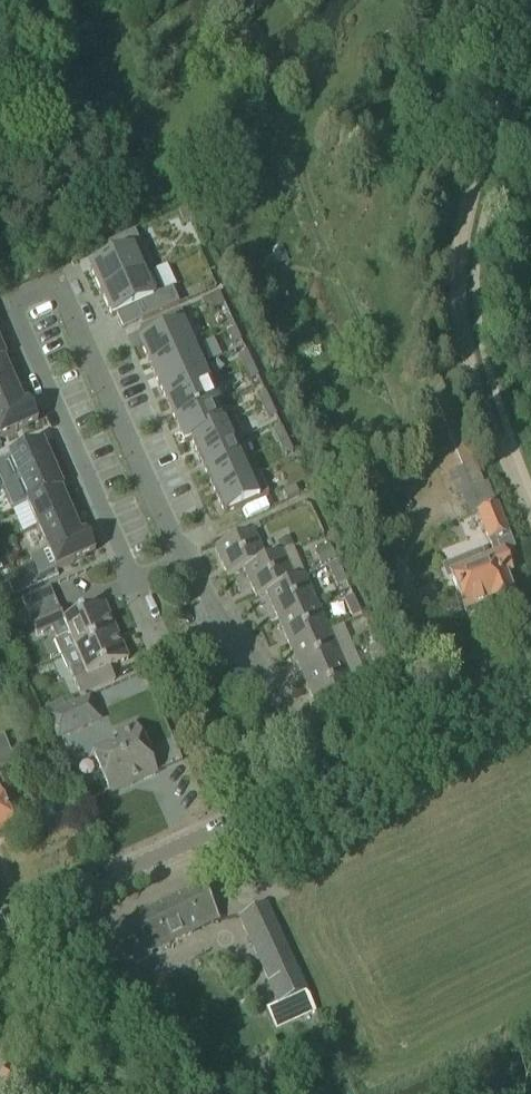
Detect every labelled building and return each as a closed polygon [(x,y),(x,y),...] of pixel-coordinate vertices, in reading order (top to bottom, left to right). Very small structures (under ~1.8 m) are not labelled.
[(186,209),(178,213),(184,225),(192,221),(186,209)] [(114,259),(91,269),(101,294),(152,271),(135,233),(108,245),(114,259)] [(152,271),(101,294),(103,298),(112,318),(116,316),(136,307),(142,321),(177,305),(179,304),(172,289),(162,294),(152,271)] [(145,342),(140,344),(151,367),(196,347),(196,346),(186,324),(180,311),(160,321),(165,333),(159,336),(145,342)] [(242,341),(237,329),(228,333),(234,345),(242,341)] [(151,367),(150,367),(159,386),(205,365),(205,366),(210,364),(201,344),(197,346),(196,346),(196,347),(151,367)] [(247,354),(239,357),(245,369),(252,366),(247,354)] [(3,360),(3,359),(0,361),(0,388),(13,382),(3,360)] [(205,365),(159,386),(167,404),(213,383),(212,382),(205,366),(205,365)] [(252,366),(245,369),(250,382),(258,378),(252,366)] [(23,404),(13,382),(0,388),(0,415),(23,405),(23,404)] [(213,383),(167,404),(176,422),(217,404),(217,405),(221,403),(213,383)] [(469,517),(476,515),(493,558),(482,562),(479,555),(467,560),(462,549),(443,557),(450,573),(449,573),(457,592),(465,613),(491,603),(493,607),(514,598),(505,577),(511,575),(503,555),(514,550),(496,506),(488,482),(483,484),(448,395),(442,398),(437,386),(430,389),(435,402),(417,410),(452,497),(460,495),(469,517)] [(265,392),(256,396),(262,408),(270,404),(265,392)] [(31,409),(28,402),(23,404),(23,405),(0,415),(0,440),(38,423),(31,409)] [(217,404),(176,422),(178,427),(185,444),(191,441),(191,440),(226,424),(226,423),(217,405),(217,404)] [(270,404),(262,408),(263,411),(268,420),(273,418),(276,417),(270,404)] [(226,424),(191,440),(191,441),(199,458),(238,441),(239,442),(244,440),(235,419),(226,423),(226,424)] [(282,429),(273,432),(279,445),(287,441),(282,429)] [(238,441),(199,458),(205,471),(207,477),(242,461),(242,462),(247,460),(240,444),(239,442),(238,441)] [(287,441),(279,445),(285,457),(293,453),(288,442),(287,441)] [(8,457),(19,481),(52,466),(42,442),(8,457)] [(242,461),(207,477),(216,495),(250,480),(250,478),(242,462),(242,461)] [(63,490),(52,466),(19,481),(28,503),(29,504),(60,490),(61,491),(63,490)] [(250,480),(216,495),(224,514),(268,494),(259,474),(250,478),(250,480)] [(295,487),(283,493),(286,501),(299,495),(295,487)] [(70,513),(61,491),(60,490),(29,504),(28,503),(26,504),(37,527),(70,513)] [(80,535),(70,513),(37,527),(47,550),(80,535)] [(253,531),(235,539),(215,548),(228,577),(244,570),(265,559),(253,531)] [(47,550),(31,557),(40,578),(56,571),(74,563),(95,554),(89,540),(86,532),(80,535),(47,550)] [(330,546),(315,552),(322,569),(327,567),(337,562),(330,546)] [(294,580),(283,553),(282,552),(265,559),(244,570),(256,598),(266,593),(294,580)] [(346,582),(337,562),(327,567),(336,587),(346,582)] [(317,604),(305,576),(304,576),(294,580),(266,593),(278,621),(317,604)] [(8,583),(0,587),(0,594),(3,600),(13,596),(8,583)] [(362,616),(353,597),(343,602),(352,621),(362,616)] [(329,632),(317,604),(278,621),(291,649),(329,632)] [(104,605),(83,613),(64,622),(59,608),(31,620),(37,635),(52,629),(58,642),(71,637),(77,651),(116,634),(104,605)] [(341,660),(329,632),(291,649),(303,677),(341,660)] [(376,632),(364,638),(368,648),(380,643),(376,632)] [(128,660),(116,634),(77,651),(83,666),(70,671),(81,695),(115,680),(110,668),(128,660)] [(353,688),(344,668),(341,660),(303,677),(315,705),(353,688)] [(389,661),(376,667),(380,676),(393,670),(389,661)] [(90,699),(48,717),(58,739),(99,721),(90,699)] [(135,725),(114,734),(118,742),(93,753),(111,794),(156,774),(135,725)] [(0,735),(0,772),(15,766),(3,733),(0,735)] [(15,832),(6,811),(0,797),(0,838),(15,832)] [(219,920),(212,906),(202,886),(91,940),(106,971),(130,959),(132,963),(219,920)] [(295,972),(273,926),(264,906),(238,918),(269,984),(295,972)] [(308,993),(293,996),(297,1021),(312,1018),(308,993)] [(18,1093),(28,1093),(34,1085),(7,1067),(0,1077),(0,1082),(18,1093)]
